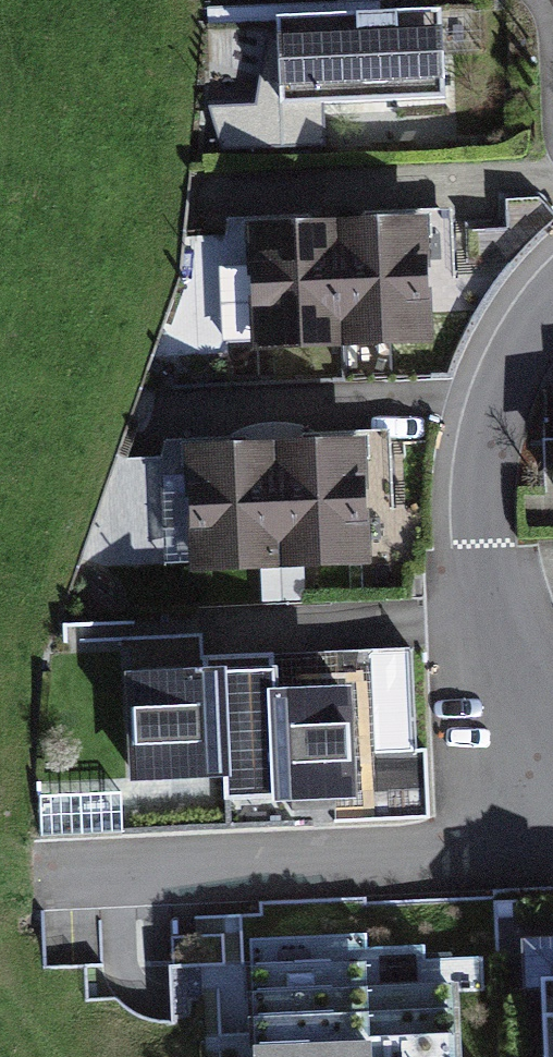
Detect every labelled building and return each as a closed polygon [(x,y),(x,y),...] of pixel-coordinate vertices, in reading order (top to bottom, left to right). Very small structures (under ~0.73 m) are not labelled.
[(457,26),(283,31),(286,126),(460,120),(457,26)] [(439,233),(344,237),(348,365),(443,362),(439,233)] [(344,237),(248,240),(253,368),(348,365),(344,237)] [(378,453),(283,456),(287,584),(382,581),(378,453)] [(283,456),(188,459),(192,588),(287,584),(283,456)] [(350,678),(255,682),(259,810),(354,807),(350,678)] [(255,682),(159,685),(164,813),(259,810),(255,682)] [(470,969),(246,971),(247,1056),(471,1056),(470,969)]
